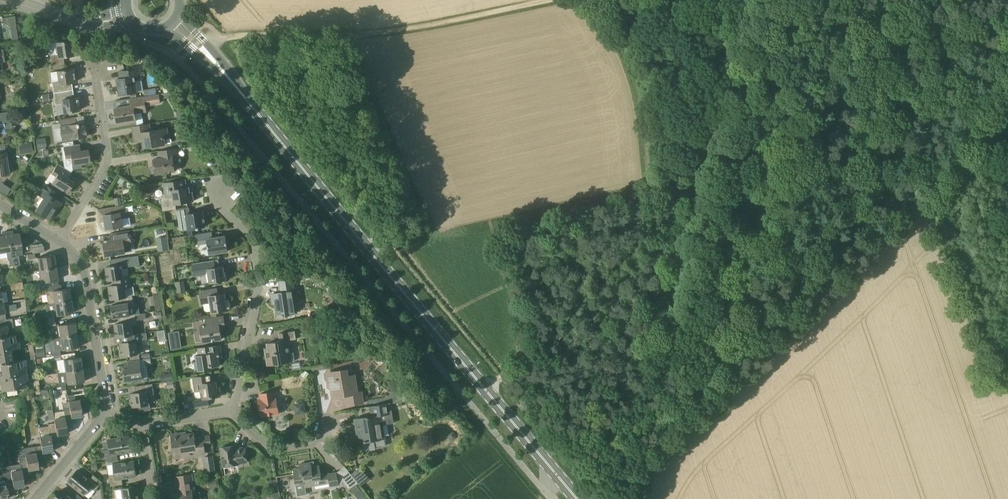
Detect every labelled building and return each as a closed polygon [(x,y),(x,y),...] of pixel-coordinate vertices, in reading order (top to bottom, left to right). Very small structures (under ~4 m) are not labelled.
[(15,16),(2,18),(3,25),(16,22),(15,16)] [(63,57),(73,55),(71,40),(57,42),(59,53),(50,54),(52,66),(64,64),(63,57)] [(144,91),(140,68),(125,70),(126,77),(117,79),(120,95),(144,91)] [(71,82),(75,82),(73,69),(57,71),(58,80),(52,81),(54,93),(72,90),(71,82)] [(156,88),(143,90),(144,91),(144,96),(157,94),(156,88)] [(77,97),(74,98),(72,90),(54,93),(56,106),(62,104),(63,113),(80,110),(77,97)] [(147,111),(146,106),(161,103),(160,93),(157,94),(144,96),(130,98),(132,105),(115,108),(118,124),(136,121),(135,113),(147,111)] [(20,116),(25,121),(30,115),(24,110),(20,116)] [(3,112),(0,113),(0,130),(12,128),(9,111),(3,112)] [(84,122),(76,123),(75,117),(59,120),(60,124),(60,125),(59,126),(61,139),(70,138),(70,139),(86,136),(84,122)] [(164,136),(163,128),(150,130),(149,123),(132,126),(135,141),(143,140),(144,147),(165,144),(164,136)] [(45,137),(36,139),(37,151),(47,149),(45,137)] [(20,154),(33,152),(31,142),(18,144),(20,154)] [(88,150),(81,151),(79,144),(63,146),(65,158),(71,157),(72,165),(90,162),(88,150)] [(176,148),(165,150),(159,151),(160,158),(154,159),(156,174),(163,173),(175,171),(174,163),(179,163),(176,148)] [(0,153),(0,175),(9,174),(6,152),(0,153)] [(69,170),(58,163),(51,173),(56,176),(51,183),(67,193),(74,182),(65,176),(69,170)] [(193,192),(194,192),(193,186),(184,187),(183,179),(164,183),(166,198),(172,197),(174,204),(194,201),(193,192)] [(58,193),(43,184),(37,194),(43,198),(34,212),(48,221),(56,209),(57,210),(62,202),(55,198),(58,193)] [(125,205),(98,209),(100,218),(104,217),(106,229),(123,226),(122,215),(126,214),(125,205)] [(203,211),(190,213),(189,207),(176,209),(178,221),(187,219),(188,230),(199,229),(199,227),(206,226),(203,211)] [(130,230),(111,233),(112,239),(103,240),(106,255),(126,252),(124,245),(132,243),(130,230)] [(20,233),(14,234),(13,231),(7,232),(11,254),(13,266),(20,265),(19,256),(16,256),(15,250),(22,249),(20,233)] [(226,235),(213,237),(212,231),(197,234),(198,245),(207,243),(209,254),(228,251),(226,235)] [(7,255),(11,254),(7,232),(2,233),(2,236),(0,236),(0,252),(6,251),(7,255)] [(167,237),(156,238),(158,251),(169,249),(167,237)] [(31,245),(32,247),(33,253),(35,253),(44,251),(44,245),(38,246),(37,244),(31,245)] [(39,270),(56,267),(54,255),(37,257),(39,270)] [(128,267),(140,265),(139,256),(110,260),(111,266),(106,267),(108,280),(114,279),(124,277),(123,270),(128,269),(128,267)] [(223,266),(219,266),(218,259),(193,263),(195,275),(203,274),(204,281),(210,280),(210,283),(226,281),(223,266)] [(56,267),(39,270),(41,283),(58,280),(56,267)] [(320,270),(294,274),(295,280),(321,276),(320,270)] [(126,288),(131,287),(130,276),(124,277),(114,279),(114,285),(108,286),(111,299),(117,298),(127,296),(126,288)] [(273,303),(275,303),(277,316),(295,313),(291,291),(294,291),(292,279),(279,281),(281,292),(271,294),(273,303)] [(53,285),(45,287),(46,291),(48,304),(54,303),(71,300),(69,288),(62,289),(61,284),(53,285)] [(225,293),(218,294),(217,288),(200,290),(202,304),(210,303),(212,312),(230,309),(228,300),(226,300),(225,293)] [(139,304),(134,305),(133,295),(127,296),(117,298),(117,304),(111,305),(114,318),(120,317),(130,315),(140,314),(139,304)] [(54,315),(56,315),(73,313),(71,300),(54,303),(48,304),(45,304),(47,317),(54,315)] [(136,320),(147,319),(145,313),(140,314),(130,315),(120,317),(120,323),(114,324),(117,337),(124,336),(133,334),(132,326),(137,325),(136,320)] [(220,325),(225,325),(223,315),(205,318),(206,325),(201,326),(203,342),(222,339),(220,325)] [(339,317),(326,320),(327,326),(341,324),(339,317)] [(14,327),(12,318),(6,319),(0,320),(0,337),(14,335),(15,334),(14,327)] [(75,322),(58,325),(60,337),(77,335),(75,322)] [(172,349),(183,347),(179,330),(168,332),(172,349)] [(289,340),(296,338),(295,331),(279,333),(280,341),(267,343),(268,352),(266,352),(268,365),(292,361),(289,340)] [(122,356),(128,355),(144,352),(142,343),(143,343),(142,340),(148,339),(147,332),(141,333),(133,334),(124,336),(125,342),(120,343),(121,349),(119,349),(120,354),(122,354),(122,356)] [(12,362),(11,356),(10,349),(19,347),(19,344),(18,340),(15,341),(14,335),(0,337),(0,364),(12,362)] [(60,350),(62,350),(79,347),(77,335),(60,337),(53,338),(55,351),(60,350)] [(219,358),(223,357),(222,351),(206,354),(205,347),(197,348),(198,355),(196,355),(198,371),(212,369),(212,366),(220,365),(219,358)] [(40,348),(34,349),(35,358),(42,356),(40,348)] [(80,356),(63,359),(65,372),(82,369),(80,356)] [(146,364),(152,364),(150,358),(148,358),(129,361),(130,367),(124,368),(126,382),(148,378),(146,364)] [(12,362),(0,364),(0,382),(1,391),(26,387),(24,380),(28,380),(27,375),(26,366),(23,367),(22,365),(22,360),(12,362)] [(65,372),(67,384),(84,382),(82,369),(65,372)] [(310,373),(304,369),(301,375),(306,378),(310,373)] [(328,383),(329,387),(332,389),(333,397),(347,395),(348,405),(363,403),(362,392),(357,393),(354,375),(348,376),(347,369),(335,371),(336,379),(330,380),(328,383)] [(216,381),(211,382),(210,374),(193,376),(196,392),(202,391),(203,398),(189,401),(190,408),(209,406),(208,398),(221,396),(220,387),(217,387),(216,381)] [(148,395),(155,394),(153,383),(135,386),(136,393),(131,393),(133,407),(140,405),(141,410),(150,409),(148,395)] [(42,393),(47,397),(50,397),(49,389),(41,390),(42,393)] [(275,391),(260,394),(262,404),(259,405),(261,416),(279,413),(275,391)] [(70,410),(72,422),(76,422),(75,417),(82,416),(82,412),(88,411),(86,399),(75,400),(74,395),(67,396),(68,401),(70,410)] [(305,400),(294,402),(296,413),(307,411),(305,400)] [(381,415),(390,414),(388,403),(369,406),(371,416),(355,419),(357,430),(359,430),(361,442),(363,442),(375,440),(385,438),(383,423),(382,423),(381,415)] [(54,419),(55,423),(56,428),(58,440),(62,440),(61,434),(68,433),(66,423),(72,422),(70,410),(64,411),(53,413),(54,419)] [(41,445),(43,458),(47,457),(46,452),(53,451),(52,441),(58,440),(56,428),(55,423),(48,424),(49,426),(38,428),(40,437),(41,445)] [(181,433),(172,435),(175,459),(187,457),(186,451),(196,449),(197,454),(205,453),(202,437),(194,438),(194,433),(181,435),(181,433)] [(129,436),(109,439),(110,449),(104,450),(106,461),(118,459),(117,453),(132,451),(129,436)] [(25,456),(26,462),(29,475),(32,474),(32,469),(39,468),(37,459),(43,458),(41,445),(35,446),(24,448),(25,456)] [(245,447),(232,449),(231,446),(220,447),(223,467),(239,465),(238,464),(248,462),(245,447)] [(26,462),(25,456),(19,457),(20,464),(10,465),(14,493),(18,492),(17,487),(24,486),(23,476),(29,475),(26,462)] [(213,457),(203,458),(205,469),(215,468),(213,457)] [(134,461),(114,465),(115,474),(109,475),(111,486),(123,484),(122,478),(136,476),(134,461)] [(331,486),(339,485),(337,472),(321,475),(319,465),(312,466),(311,462),(299,464),(300,468),(293,470),(296,484),(304,483),(305,487),(315,486),(315,483),(329,480),(331,486)] [(8,494),(14,493),(10,465),(3,466),(1,470),(2,474),(0,474),(0,498),(2,498),(1,498),(9,497),(8,494)] [(360,467),(352,474),(361,486),(370,479),(360,467)] [(103,482),(93,474),(89,479),(78,470),(68,481),(84,494),(90,487),(95,491),(103,482)] [(195,492),(192,474),(176,476),(179,493),(171,494),(171,498),(193,498),(192,493),(195,492)] [(343,482),(349,489),(356,484),(356,485),(358,483),(352,475),(343,482)] [(216,479),(208,481),(209,488),(217,487),(216,479)] [(278,490),(277,480),(269,481),(271,491),(278,490)] [(349,489),(357,498),(361,498),(365,496),(356,485),(356,484),(349,489)] [(122,488),(124,498),(139,498),(137,486),(122,488)] [(73,498),(62,489),(54,498),(84,498),(77,494),(73,498)]
